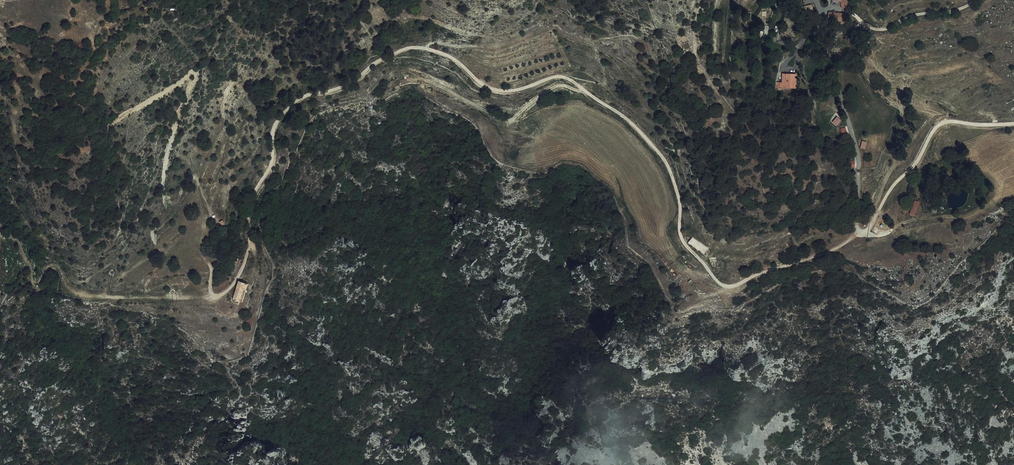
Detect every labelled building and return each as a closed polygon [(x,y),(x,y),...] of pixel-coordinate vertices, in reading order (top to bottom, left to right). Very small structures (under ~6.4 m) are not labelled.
[(829,13),(828,18),(846,20),(847,13),(832,12),(832,13),(829,13)] [(782,90),(782,88),(796,88),(796,74),(782,74),(782,82),(776,82),(776,88),(778,88),(778,90),(782,90)] [(838,115),(831,123),(835,126),(842,118),(838,115)] [(915,201),(910,213),(914,215),(919,203),(915,201)] [(706,255),(710,249),(694,239),(690,244),(706,255)]
